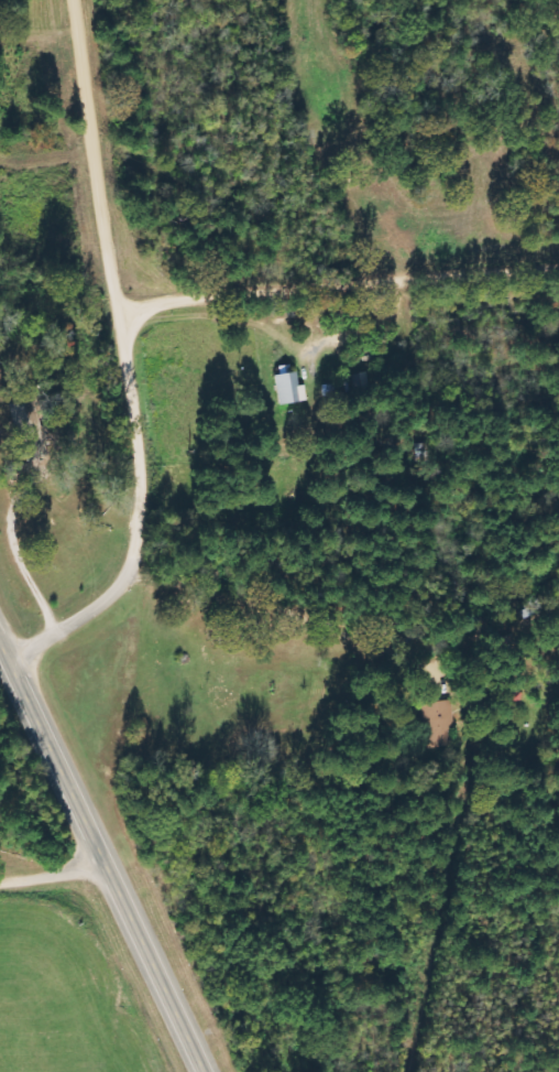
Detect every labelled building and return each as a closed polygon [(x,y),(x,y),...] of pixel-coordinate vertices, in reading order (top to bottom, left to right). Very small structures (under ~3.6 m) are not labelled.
[(307,399),(304,384),(299,385),(296,370),(273,375),(280,405),(307,399)] [(524,688),(510,684),(505,702),(519,706),(524,688)]
